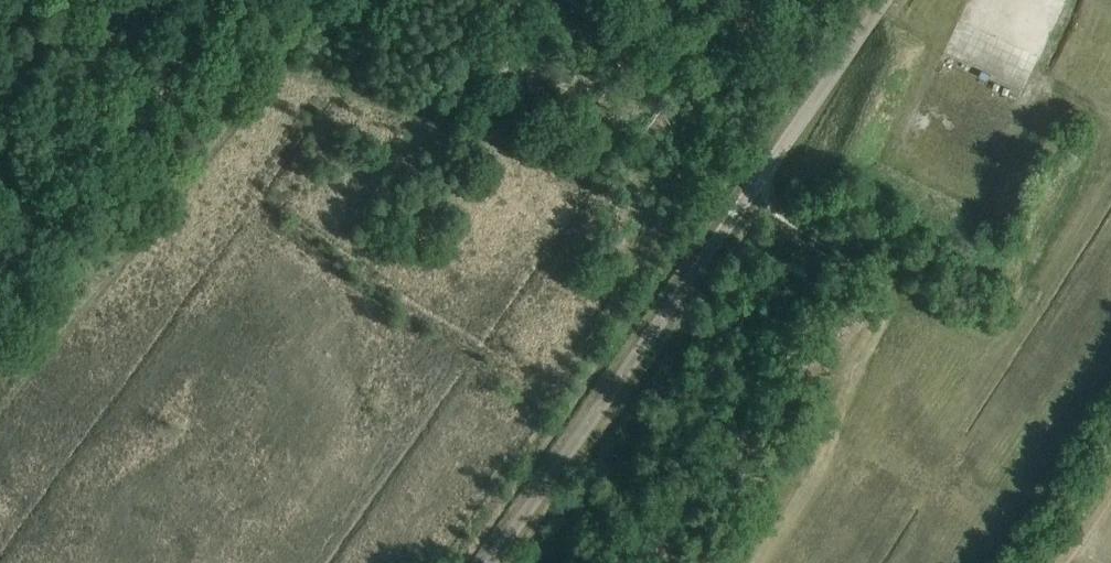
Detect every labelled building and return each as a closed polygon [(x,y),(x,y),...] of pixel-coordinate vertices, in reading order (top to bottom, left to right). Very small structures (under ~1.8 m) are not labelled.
[(582,14),(594,0),(567,0),(582,14)]
